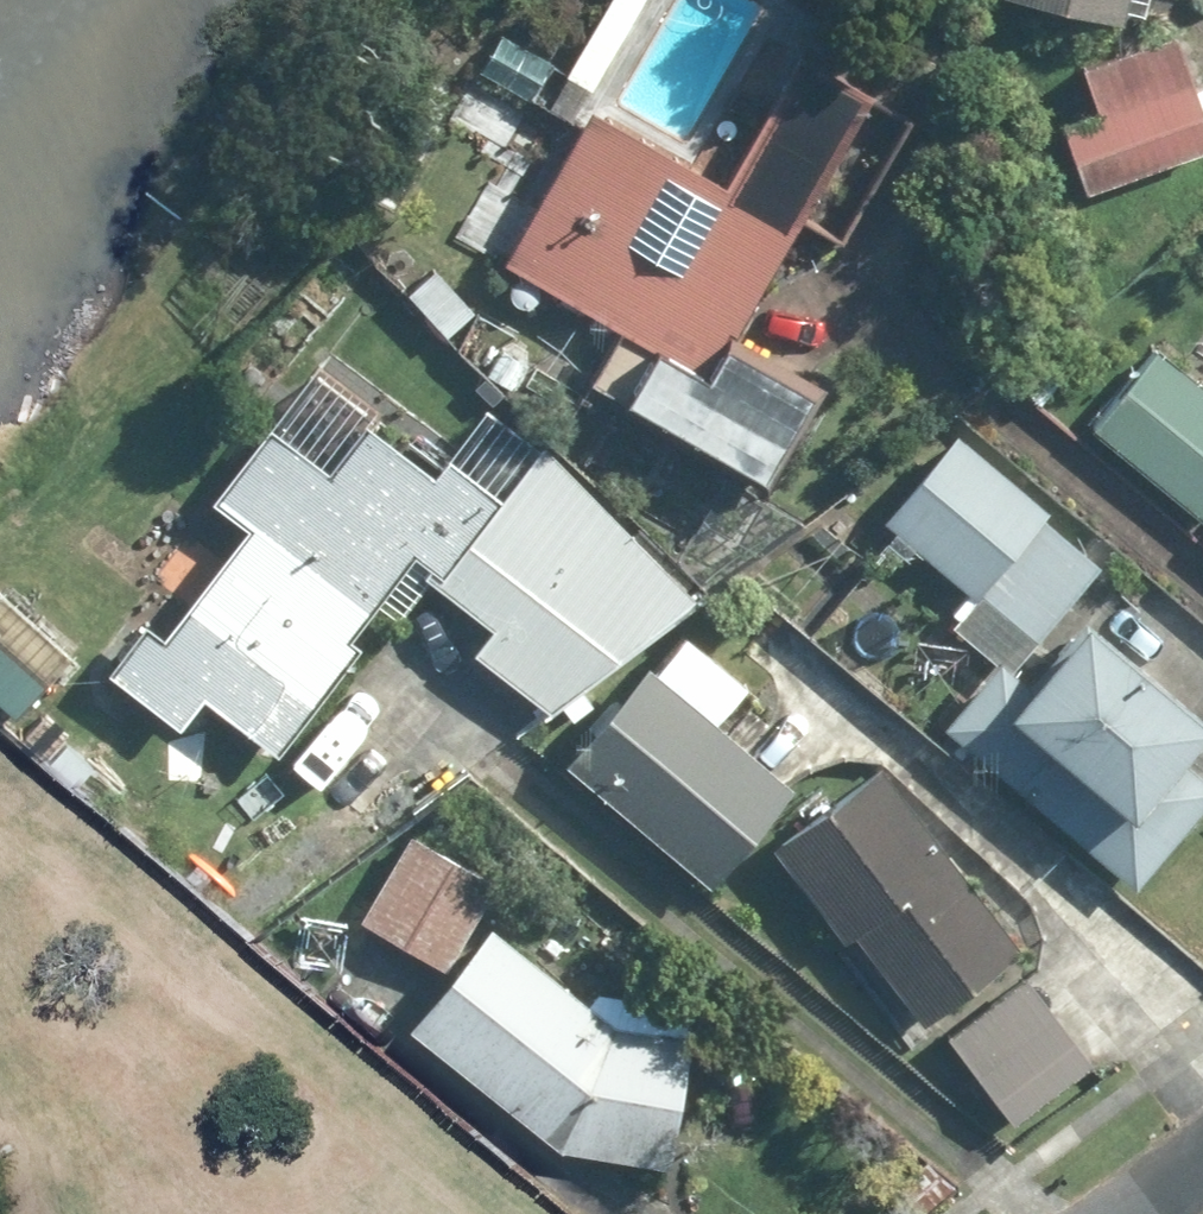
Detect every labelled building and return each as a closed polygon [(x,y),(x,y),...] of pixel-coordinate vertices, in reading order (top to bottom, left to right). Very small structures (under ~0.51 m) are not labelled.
[(557,79),(589,97),(647,0),(604,0),(557,79)] [(996,3),(1118,30),(1124,0),(996,0),(996,3)] [(552,63),(498,34),(473,80),(526,110),(552,63)] [(1170,39),(1038,86),(1079,199),(1202,154),(1202,130),(1170,39)] [(721,356),(861,101),(792,63),(724,185),(586,108),(497,270),(645,352),(610,416),(749,492),(800,400),(721,356)] [(471,314),(427,269),(398,297),(442,342),(471,314)] [(1152,355),(1083,445),(1197,532),(1202,524),(1202,394),(1152,355)] [(157,642),(134,624),(94,678),(173,736),(196,706),(265,757),(370,614),(393,631),(424,589),(486,634),(465,662),(542,719),(690,603),(488,408),(430,483),(369,435),(381,420),(314,368),(210,502),(244,529),(157,642)] [(1040,518),(948,440),(877,525),(968,602),(1036,523),(1040,518)] [(1095,572),(1036,523),(968,602),(948,626),(1007,676),(1095,572)] [(1196,733),(1071,627),(1018,688),(989,664),(931,733),(1124,896),(1160,854),(1121,821),(1196,733)] [(708,892),(786,789),(698,722),(728,682),(677,643),(647,683),(634,673),(556,776),(708,892)] [(24,689),(0,715),(0,725),(72,790),(101,758),(24,689)] [(871,769),(765,853),(840,949),(848,943),(916,1030),(1015,953),(871,769)] [(488,884),(403,838),(354,931),(439,977),(488,884)] [(683,1010),(575,997),(484,931),(403,1030),(558,1157),(664,1169),(683,1010)] [(1089,1068),(1017,977),(937,1040),(1009,1131),(1089,1068)]
